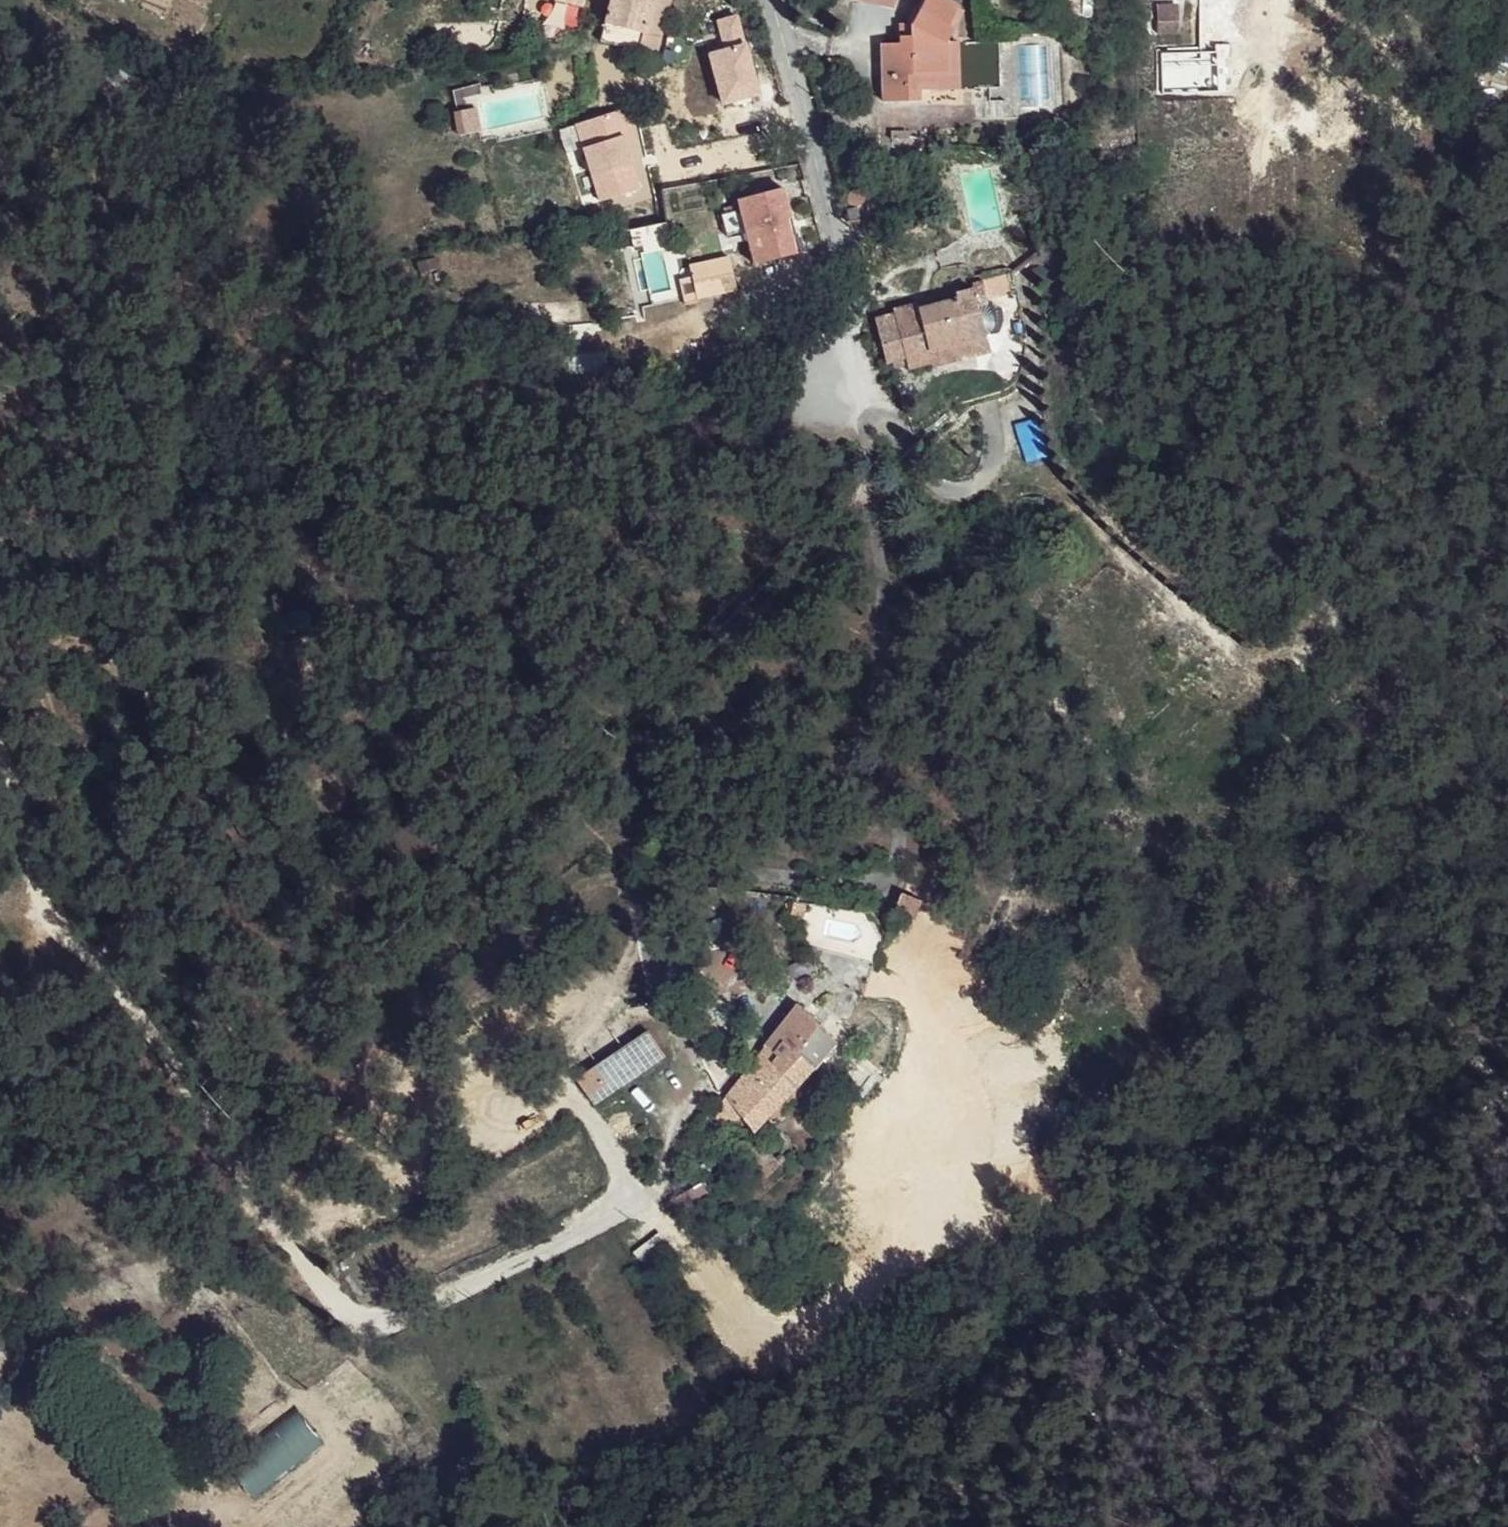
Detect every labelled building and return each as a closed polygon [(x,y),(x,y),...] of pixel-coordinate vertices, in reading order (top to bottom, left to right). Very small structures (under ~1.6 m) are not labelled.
[(597,42),(641,58),(653,60),(674,0),(655,0),(644,35),(603,23),(597,42)] [(603,23),(644,35),(655,0),(611,0),(603,23)] [(895,10),(897,0),(864,0),(895,10)] [(884,40),(884,100),(924,101),(924,91),(964,91),(962,41),(952,43),(969,13),(948,0),(928,0),(913,34),(901,34),(902,41),(884,40)] [(615,131),(595,137),(629,231),(639,230),(636,224),(644,219),(615,131)] [(776,193),(732,204),(748,269),(788,258),(783,221),(776,193)] [(731,261),(686,265),(689,295),(733,292),(731,261)] [(973,292),(895,312),(897,316),(878,321),(889,364),(908,359),(911,371),(935,365),(930,351),(962,345),(966,362),(977,360),(986,401),(991,400),(1002,396),(1012,390),(1024,380),(1030,369),(1034,355),(1035,345),(1016,281),(973,292)] [(962,345),(930,351),(935,365),(936,371),(966,362),(962,345)] [(924,896),(906,889),(901,910),(916,916),(924,896)] [(895,908),(890,920),(914,924),(916,916),(901,910),(895,908)] [(788,1041),(780,1051),(806,1075),(816,1063),(820,1065),(839,1041),(803,1004),(778,1035),(788,1041)] [(648,1031),(577,1079),(594,1103),(665,1055),(648,1031)] [(726,1105),(760,1130),(803,1077),(766,1051),(726,1105)] [(700,1190),(669,1207),(681,1224),(712,1207),(700,1190)] [(255,1501),(322,1443),(297,1414),(230,1472),(255,1501)]
